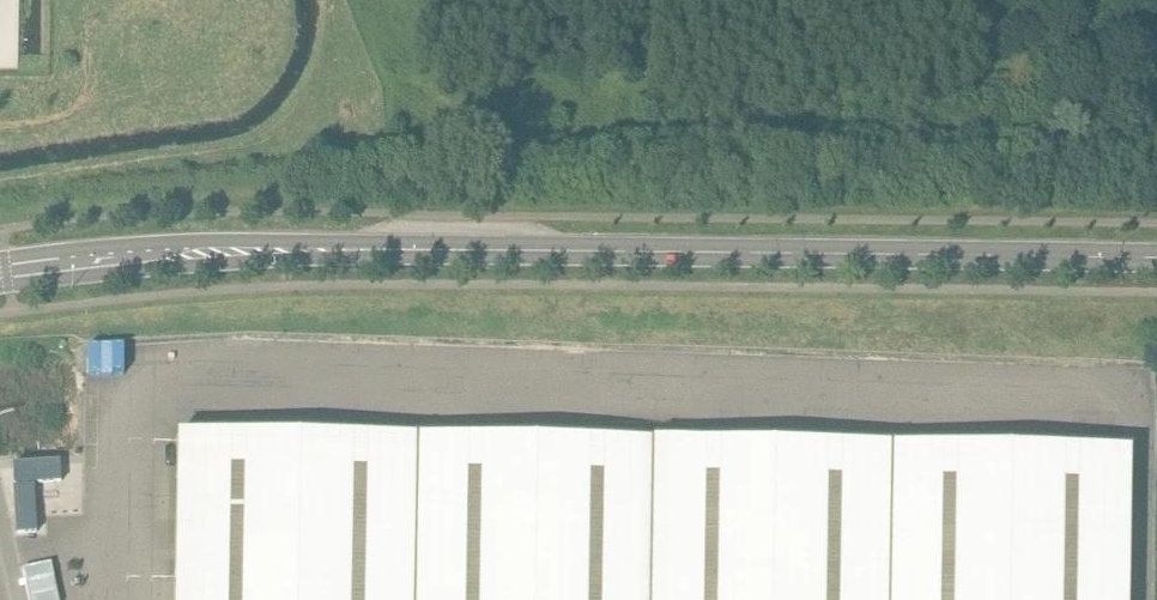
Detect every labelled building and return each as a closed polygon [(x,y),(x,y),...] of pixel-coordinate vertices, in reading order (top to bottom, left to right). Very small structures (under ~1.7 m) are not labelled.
[(113,375),(112,347),(88,348),(88,375),(113,375)] [(650,442),(179,434),(176,599),(1127,599),(1129,451),(693,443),(650,442)] [(18,534),(35,533),(33,487),(27,488),(27,483),(60,481),(59,464),(13,467),(14,484),(22,484),(22,488),(16,488),(18,534)] [(33,599),(63,599),(52,559),(24,567),(33,599)]
